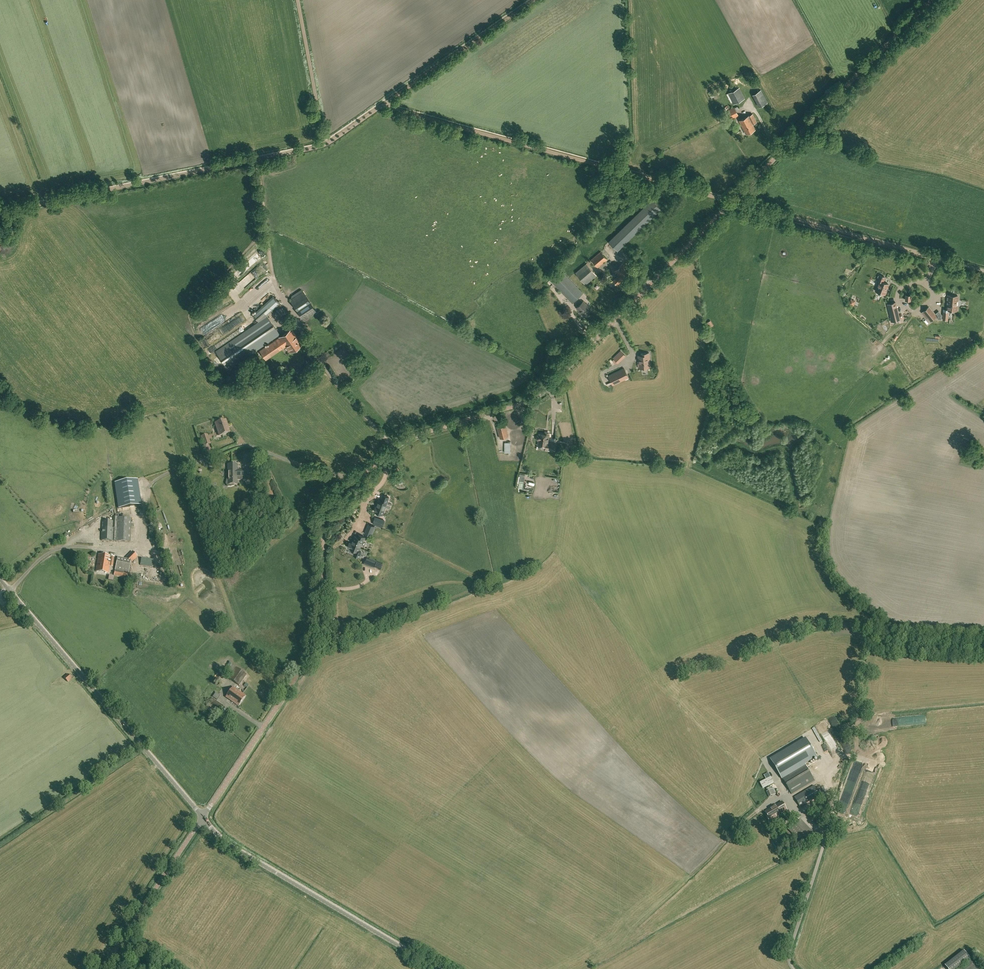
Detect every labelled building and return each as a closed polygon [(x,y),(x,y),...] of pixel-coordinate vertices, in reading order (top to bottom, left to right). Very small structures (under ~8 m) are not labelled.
[(733,104),(744,98),(739,88),(728,94),(733,104)] [(767,102),(761,90),(753,94),(759,107),(767,102)] [(731,119),(739,115),(734,107),(727,111),(731,119)] [(739,120),(746,134),(755,129),(753,124),(757,122),(753,114),(739,120)] [(618,250),(660,208),(651,199),(609,241),(618,250)] [(598,267),(607,259),(601,251),(591,259),(598,267)] [(596,275),(586,263),(576,272),(586,284),(596,275)] [(623,279),(631,271),(622,263),(615,271),(619,275),(613,280),(617,284),(623,279)] [(583,293),(560,270),(550,280),(572,303),(583,293)] [(885,277),(878,274),(876,280),(879,281),(875,291),(885,294),(888,287),(887,287),(888,284),(883,282),(885,277)] [(244,296),(246,299),(261,289),(258,285),(244,296)] [(316,312),(313,307),(302,291),(290,299),(304,320),(316,312)] [(958,296),(948,295),(946,310),(956,311),(957,305),(956,305),(956,301),(957,301),(958,296)] [(258,321),(226,343),(216,350),(228,369),(280,334),(267,315),(261,319),(280,303),(273,296),(252,315),(258,321)] [(592,309),(583,301),(577,307),(585,316),(592,309)] [(900,319),(896,302),(887,304),(892,321),(891,321),(900,319)] [(285,317),(286,311),(282,307),(276,308),(274,314),(279,319),(285,317)] [(929,307),(922,312),(927,318),(928,317),(930,321),(936,316),(929,307)] [(276,339),(259,350),(266,359),(284,347),(283,347),(286,345),(290,352),(302,344),(292,329),(276,339)] [(611,359),(616,364),(625,355),(620,350),(611,359)] [(638,362),(638,368),(649,367),(649,359),(649,353),(641,353),(641,355),(638,356),(639,362),(638,362)] [(613,384),(628,377),(624,368),(609,376),(613,384)] [(219,436),(230,432),(225,420),(215,423),(219,436)] [(496,436),(498,436),(498,440),(504,439),(504,435),(512,435),(511,427),(496,429),(496,436)] [(549,434),(539,433),(539,435),(538,435),(537,435),(537,436),(536,437),(536,438),(537,439),(538,440),(539,440),(538,445),(542,446),(542,448),(555,450),(555,443),(548,442),(549,434)] [(204,446),(210,444),(207,435),(201,437),(204,446)] [(234,485),(234,484),(237,484),(237,476),(253,477),(253,470),(234,470),(234,464),(228,464),(227,479),(226,483),(228,486),(231,486),(234,485)] [(188,483),(190,489),(194,488),(192,481),(193,481),(191,476),(189,472),(185,474),(188,483)] [(117,504),(140,500),(135,475),(112,479),(117,504)] [(389,497),(383,495),(381,500),(379,500),(376,507),(374,511),(375,511),(383,514),(389,497)] [(130,541),(131,518),(113,517),(113,521),(106,521),(106,522),(102,522),(101,540),(130,541)] [(373,523),(380,526),(382,527),(384,520),(375,517),(373,523)] [(375,526),(369,524),(365,533),(371,536),(375,526)] [(364,536),(359,534),(358,537),(354,536),(352,543),(350,543),(348,547),(350,548),(356,550),(354,555),(360,557),(362,551),(359,550),(364,536)] [(128,559),(131,562),(137,556),(132,552),(126,558),(128,559)] [(91,555),(88,555),(83,554),(82,562),(90,562),(91,555)] [(111,561),(113,561),(114,557),(98,555),(96,571),(108,573),(111,561)] [(131,562),(128,559),(118,557),(114,575),(127,578),(131,562)] [(373,568),(374,567),(376,562),(367,558),(365,563),(364,564),(373,568)] [(239,685),(246,675),(236,667),(228,678),(239,685)] [(238,705),(245,695),(233,687),(226,697),(238,705)] [(216,700),(220,695),(215,691),(211,697),(216,700)] [(207,705),(205,709),(213,714),(216,711),(218,713),(223,706),(212,698),(207,705)] [(791,794),(814,781),(804,763),(793,770),(789,765),(778,771),(791,794)] [(773,783),(771,777),(760,783),(763,788),(773,783)] [(814,786),(794,797),(800,807),(820,795),(814,786)] [(766,789),(767,791),(766,792),(769,797),(776,794),(775,791),(774,788),(771,789),(770,787),(766,789)] [(786,810),(782,802),(776,805),(775,805),(770,808),(770,809),(765,812),(768,816),(766,816),(770,822),(780,816),(779,816),(781,814),(781,813),(786,810)] [(799,819),(787,829),(802,845),(813,834),(799,819)] [(785,831),(773,839),(778,847),(791,839),(785,831)] [(945,965),(948,968),(956,968),(970,958),(964,950),(945,965)] [(971,959),(961,967),(959,968),(978,968),(971,959)]
